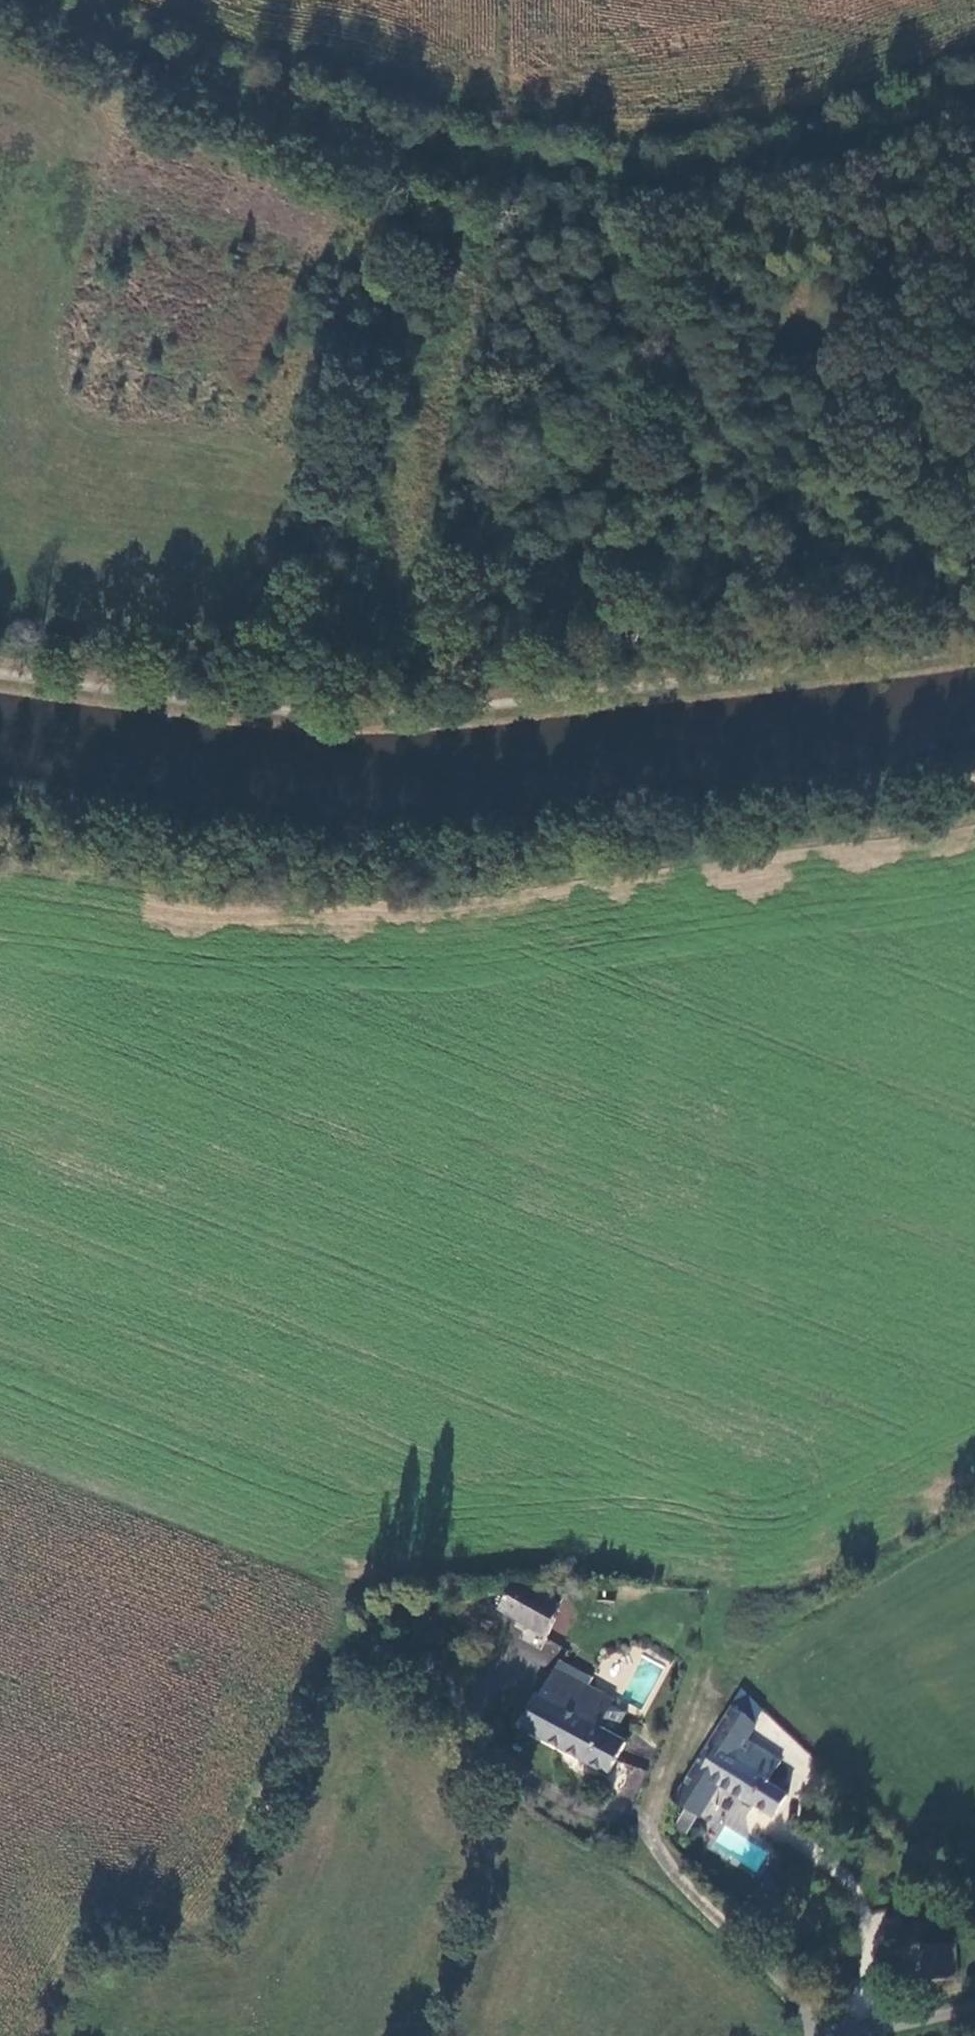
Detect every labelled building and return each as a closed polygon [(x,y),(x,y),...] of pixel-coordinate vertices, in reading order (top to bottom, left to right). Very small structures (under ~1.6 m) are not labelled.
[(558,1606),(515,1582),(501,1610),(538,1634),(558,1606)] [(561,1662),(557,1671),(590,1689),(595,1679),(561,1662)] [(590,1689),(557,1671),(529,1729),(610,1774),(627,1743),(616,1737),(600,1728),(612,1706),(615,1701),(590,1689)] [(755,1719),(745,1709),(731,1700),(671,1795),(698,1812),(718,1780),(752,1801),(753,1799),(773,1812),(787,1790),(767,1777),(780,1757),(745,1735),(755,1719)] [(600,1728),(616,1737),(628,1715),(612,1706),(600,1728)] [(953,1977),(953,1961),(922,1964),(923,1981),(953,1977)]
